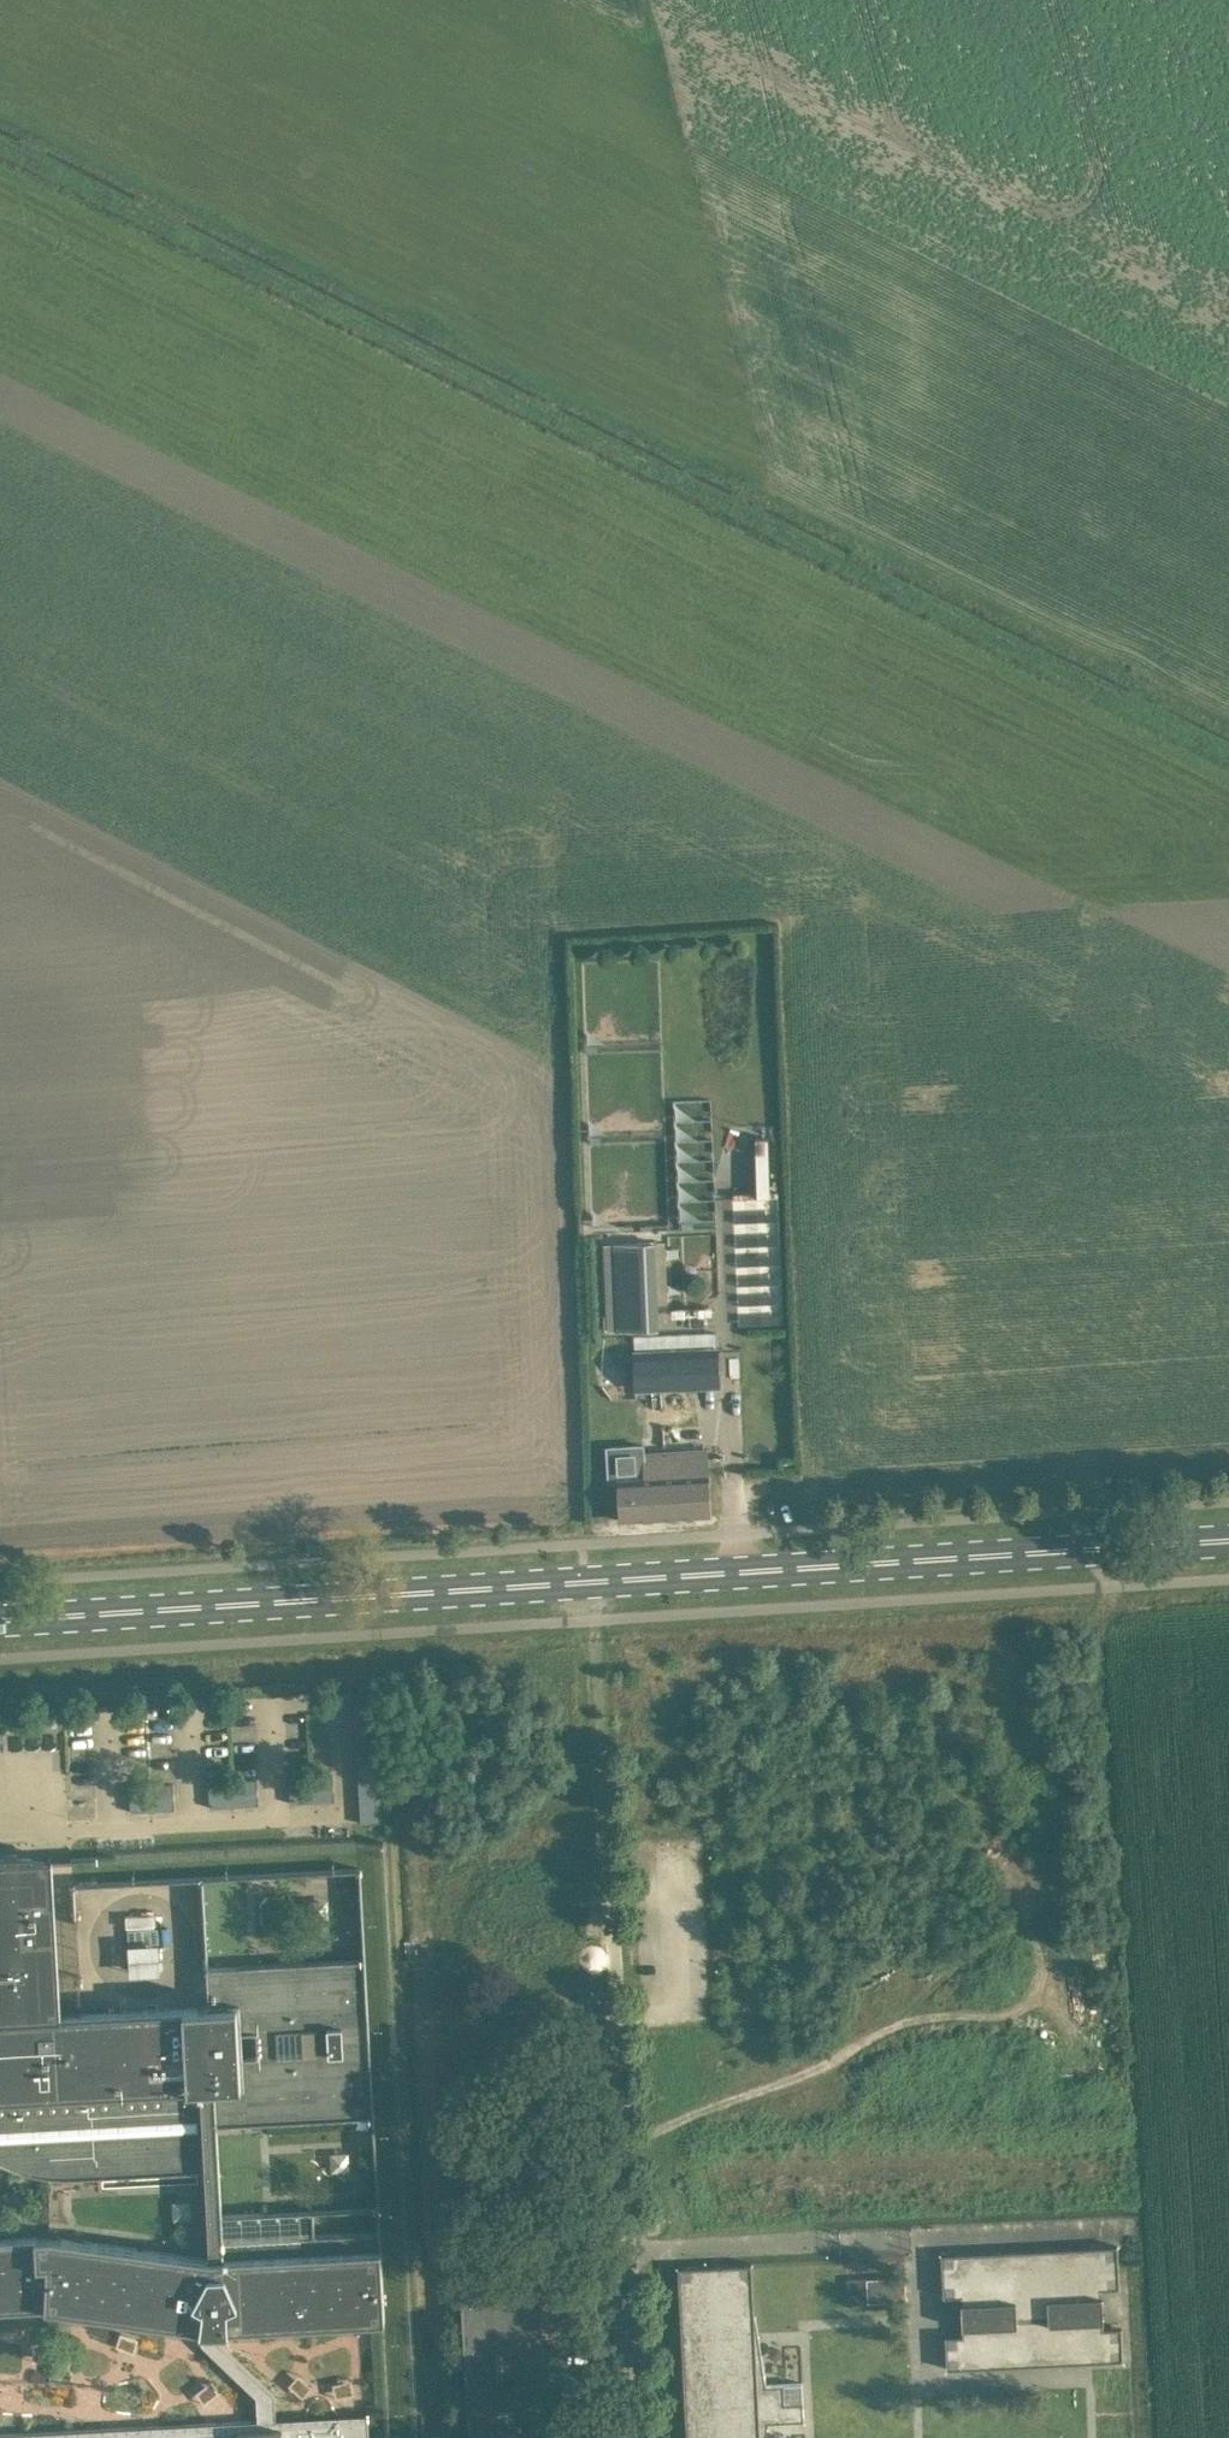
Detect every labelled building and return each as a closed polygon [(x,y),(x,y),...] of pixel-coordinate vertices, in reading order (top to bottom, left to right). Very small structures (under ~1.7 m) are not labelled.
[(689,1160),(691,1220),(703,1220),(702,1160),(689,1160)] [(783,1319),(779,1194),(737,1195),(741,1320),(783,1319)] [(618,1330),(657,1328),(660,1328),(659,1307),(656,1241),(656,1240),(614,1242),(618,1330)] [(654,1390),(722,1382),(718,1345),(633,1355),(634,1367),(651,1365),(654,1390)] [(617,1480),(618,1494),(619,1512),(619,1518),(711,1513),(710,1489),(708,1457),(708,1446),(650,1450),(645,1451),(645,1443),(607,1445),(609,1480),(617,1480)] [(290,1799),(333,1797),(332,1771),(289,1773),(290,1799)] [(256,1775),(208,1776),(209,1803),(257,1802),(256,1775)] [(131,1808),(173,1807),(171,1779),(130,1781),(131,1808)] [(48,2307),(201,2325),(202,2342),(257,2395),(258,2419),(0,2433),(0,2437),(116,2437),(213,2433),(213,2437),(370,2437),(368,2413),(276,2418),(274,2393),(220,2341),(219,2327),(222,2328),(236,2327),(385,2319),(380,2230),(314,2234),(313,2209),(221,2214),(217,2122),(374,2113),(366,1958),(208,1966),(211,2006),(62,2014),(53,1858),(53,1855),(46,1853),(40,1852),(33,1851),(26,1851),(19,1851),(13,1851),(6,1852),(0,1852),(0,2160),(35,2171),(81,2175),(205,2168),(212,2255),(46,2234),(0,2237),(0,2310),(48,2307)] [(123,1940),(124,1970),(154,1969),(153,1939),(123,1940)] [(947,2334),(949,2367),(1124,2358),(1123,2325),(1104,2326),(1102,2287),(1121,2286),(1119,2244),(943,2253),(945,2295),(962,2294),(964,2333),(947,2334)] [(767,2420),(803,2419),(801,2381),(765,2383),(753,2314),(753,2286),(752,2262),(722,2263),(720,2263),(720,2264),(715,2264),(715,2263),(714,2263),(713,2263),(713,2264),(700,2265),(700,2264),(698,2264),(698,2265),(688,2265),(688,2264),(686,2264),(686,2265),(679,2266),(680,2283),(679,2283),(679,2285),(680,2285),(680,2289),(679,2289),(679,2291),(680,2291),(681,2301),(680,2301),(680,2303),(681,2302),(681,2306),(680,2307),(680,2308),(681,2308),(681,2318),(680,2318),(681,2320),(682,2320),(682,2324),(681,2324),(681,2326),(682,2326),(682,2335),(681,2335),(681,2337),(682,2337),(683,2341),(682,2341),(682,2343),(683,2343),(683,2353),(682,2353),(682,2355),(683,2354),(683,2358),(682,2358),(683,2360),(684,2360),(684,2370),(683,2370),(683,2372),(684,2372),(684,2376),(683,2376),(683,2378),(684,2378),(685,2387),(684,2387),(684,2389),(685,2389),(685,2393),(684,2393),(684,2395),(685,2395),(686,2416),(685,2416),(685,2418),(686,2418),(687,2422),(686,2422),(686,2424),(687,2424),(687,2433),(686,2433),(686,2435),(687,2435),(687,2437),(766,2437),(767,2420)] [(533,2273),(533,2263),(514,2264),(515,2273),(533,2273)] [(545,2382),(513,2384),(499,2385),(497,2349),(544,2347),(540,2275),(461,2279),(469,2434),(548,2430),(545,2382)] [(906,2275),(866,2277),(868,2301),(907,2299),(906,2275)] [(862,2301),(861,2277),(847,2278),(848,2302),(862,2301)]
